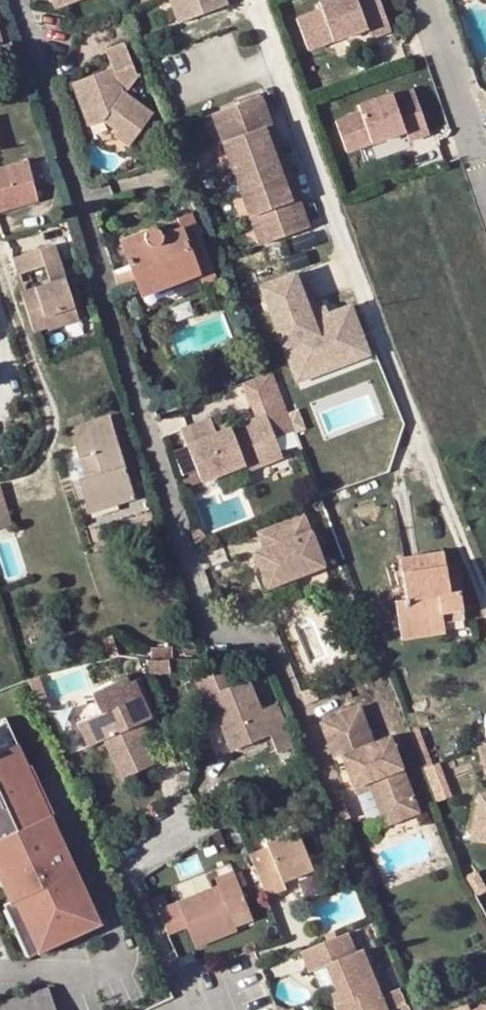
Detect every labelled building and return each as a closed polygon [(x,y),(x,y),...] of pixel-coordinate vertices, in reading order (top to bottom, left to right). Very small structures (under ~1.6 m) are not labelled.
[(174,23),(224,5),(222,0),(166,0),(174,23)] [(379,0),(365,0),(357,3),(356,0),(325,0),(318,2),(320,10),(295,18),(306,50),(366,29),(369,38),(389,31),(379,0)] [(109,66),(82,76),(88,92),(76,97),(86,124),(99,120),(115,131),(112,136),(128,147),(149,115),(121,94),(134,74),(122,43),(103,50),(109,66)] [(88,92),(82,76),(71,82),(76,97),(88,92)] [(391,99),(394,105),(414,98),(412,92),(391,99)] [(260,128),(269,125),(257,93),(236,100),(238,104),(210,116),(259,248),(308,230),(296,199),(288,201),(260,128)] [(358,113),(333,122),(344,153),(403,132),(406,142),(427,135),(414,98),(394,105),(391,99),(390,94),(356,106),(358,113)] [(296,199),(269,125),(260,128),(288,201),(296,199)] [(0,168),(0,212),(35,202),(26,162),(0,168)] [(143,229),(141,233),(141,234),(141,237),(142,240),(142,242),(122,250),(138,290),(195,269),(197,275),(201,285),(215,279),(190,213),(175,219),(179,229),(163,236),(162,233),(160,229),(153,227),(147,227),(143,229)] [(141,234),(141,233),(119,240),(122,250),(142,242),(142,240),(141,237),(141,234)] [(60,307),(73,304),(54,242),(14,255),(19,271),(44,263),(49,279),(19,290),(31,329),(47,325),(48,328),(64,323),(60,307)] [(140,296),(197,275),(195,269),(138,290),(140,296)] [(264,288),(296,370),(346,350),(340,337),(356,330),(348,309),(310,324),(292,277),(264,288)] [(78,318),(73,304),(60,307),(64,323),(78,318)] [(346,350),(296,370),(299,379),(365,354),(356,330),(340,337),(346,350)] [(210,419),(183,430),(188,442),(184,444),(199,479),(242,463),(246,470),(281,456),(275,441),(295,433),(272,373),(244,384),(258,419),(231,429),(217,435),(214,428),(210,419)] [(100,472),(84,477),(77,480),(88,512),(133,499),(108,418),(77,427),(85,455),(94,452),(100,472)] [(229,422),(214,428),(217,435),(231,429),(229,422)] [(188,442),(183,430),(179,432),(184,444),(188,442)] [(78,457),(84,477),(100,472),(94,452),(85,455),(78,457)] [(12,524),(0,485),(0,527),(12,524)] [(323,563),(303,512),(257,530),(263,545),(254,549),(267,585),(323,563)] [(448,592),(447,581),(442,554),(399,560),(404,599),(394,601),(399,629),(442,622),(441,613),(460,610),(457,591),(448,592)] [(455,580),(447,581),(448,592),(457,591),(455,580)] [(461,619),(460,610),(441,613),(442,622),(461,619)] [(442,622),(399,629),(400,639),(444,633),(442,622)] [(344,647),(349,661),(360,656),(355,642),(344,647)] [(169,658),(172,658),(172,649),(150,648),(150,658),(169,658)] [(146,657),(149,675),(171,673),(169,658),(150,658),(146,657)] [(208,698),(216,719),(230,752),(269,736),(277,755),(295,747),(278,704),(260,712),(247,681),(235,686),(230,672),(214,679),(211,675),(196,681),(203,700),(208,698)] [(28,680),(39,710),(49,707),(36,677),(28,680)] [(134,727),(140,724),(153,718),(136,681),(131,683),(128,677),(92,694),(101,713),(77,725),(88,748),(102,741),(120,780),(151,765),(139,737),(134,727)] [(400,814),(403,820),(417,814),(387,735),(371,741),(356,706),(316,720),(323,738),(349,728),(356,745),(338,754),(350,784),(372,776),(389,818),(400,814)] [(27,766),(5,718),(0,720),(0,880),(10,902),(34,954),(100,924),(88,898),(80,900),(70,877),(77,874),(50,815),(53,814),(31,765),(27,766)] [(230,752),(216,719),(202,726),(215,758),(230,752)] [(145,734),(140,724),(134,727),(139,737),(145,734)] [(349,728),(323,738),(330,755),(338,754),(356,745),(349,728)] [(383,828),(403,820),(400,814),(389,818),(372,776),(350,784),(353,792),(367,787),(383,828)] [(481,794),(474,838),(485,840),(485,795),(481,794)] [(308,825),(297,829),(265,842),(267,845),(248,853),(266,896),(285,889),(282,882),(313,869),(308,857),(320,853),(308,825)] [(231,914),(252,906),(237,870),(217,878),(219,883),(168,906),(162,909),(172,935),(190,928),(197,943),(236,926),(231,914)] [(88,898),(77,874),(70,877),(80,900),(88,898)] [(151,898),(157,911),(162,909),(168,906),(163,893),(151,898)] [(28,957),(34,954),(10,902),(4,905),(28,957)] [(256,918),(252,906),(231,914),(236,926),(256,918)] [(307,949),(315,969),(330,963),(345,999),(341,1001),(344,1009),(374,1009),(372,1003),(387,997),(368,946),(359,950),(351,930),(307,949)] [(45,987),(0,1002),(0,1009),(52,1009),(45,987)] [(396,988),(389,991),(396,1008),(397,1007),(403,1005),(396,988)] [(387,997),(372,1003),(374,1009),(392,1009),(387,997)]
